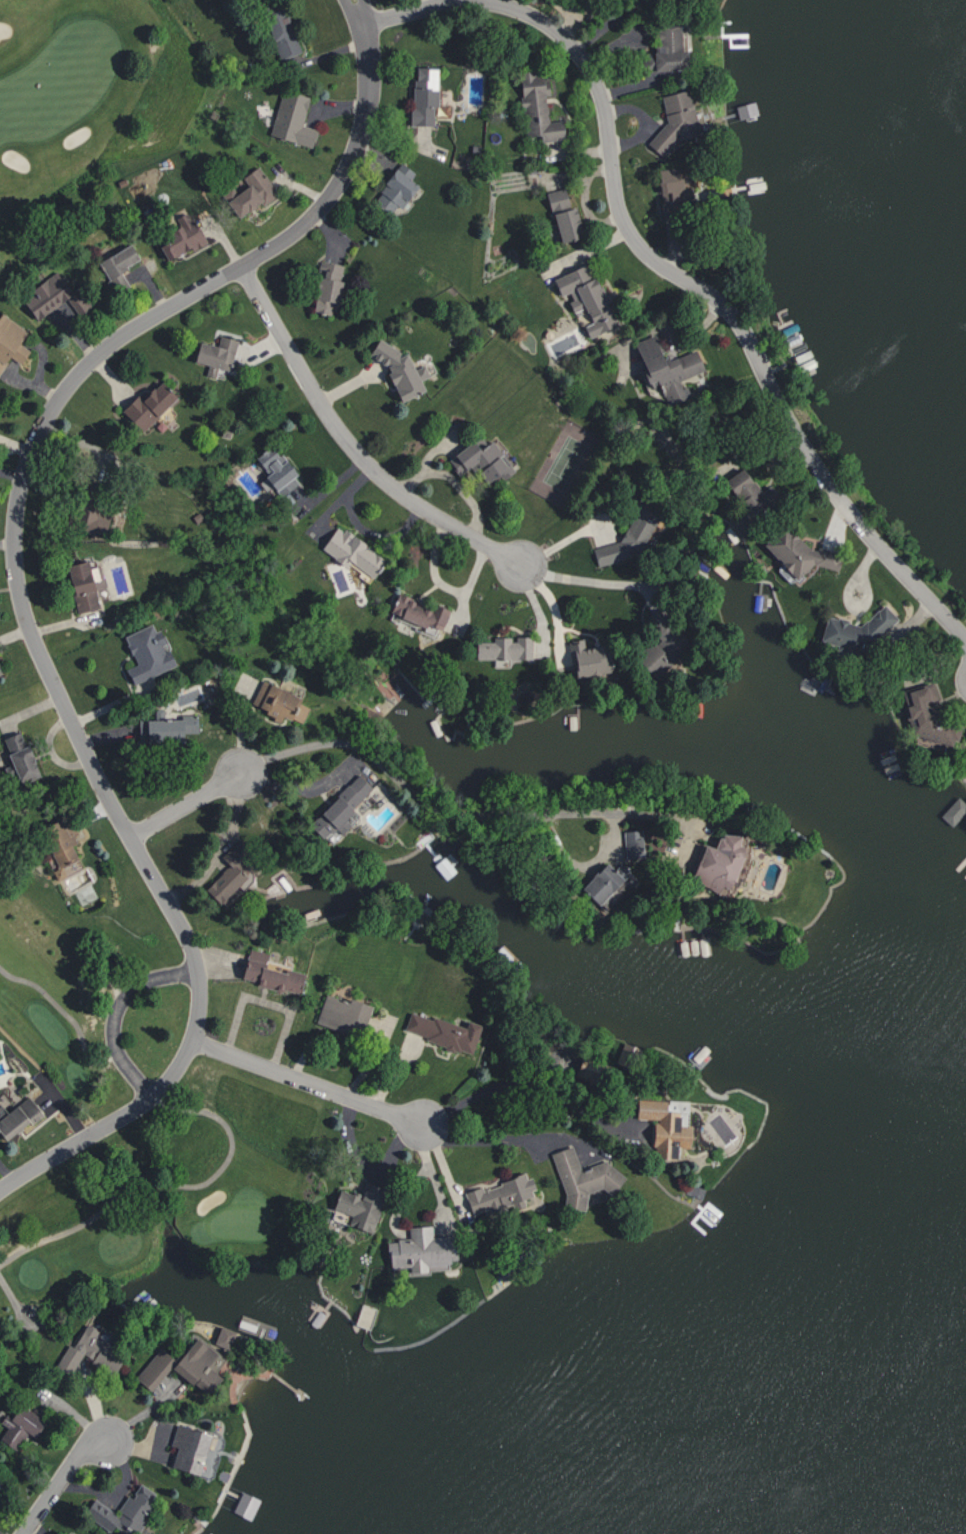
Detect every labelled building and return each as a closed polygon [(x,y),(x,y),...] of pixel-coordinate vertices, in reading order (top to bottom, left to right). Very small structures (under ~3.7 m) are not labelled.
[(258,9),(278,60),(300,52),(278,2),(258,9)] [(641,71),(683,67),(681,48),(678,48),(676,22),(653,24),(655,50),(639,51),(641,71)] [(436,65),(411,66),(413,125),(437,125),(436,65)] [(525,137),(541,135),(542,141),(565,139),(563,120),(549,121),(547,95),(552,95),(550,70),(520,73),(525,137)] [(669,131),(652,134),(654,147),(700,138),(691,89),(662,95),(669,131)] [(282,90),(269,134),(312,147),(317,129),(302,125),(311,96),(282,90)] [(416,172),(400,162),(372,202),(395,218),(418,184),(411,180),(416,172)] [(226,200),(248,185),(243,177),(259,166),(280,193),(263,205),(260,202),(238,217),(226,200)] [(658,169),(662,212),(676,210),(675,201),(695,199),(694,187),(684,188),(683,178),(678,178),(677,167),(658,169)] [(547,192),(558,234),(582,228),(576,207),(571,208),(565,187),(547,192)] [(160,245),(183,232),(175,217),(188,210),(207,241),(169,261),(160,245)] [(98,259),(108,278),(141,261),(130,242),(98,259)] [(313,311),(331,314),(334,301),(338,302),(345,264),(321,260),(313,311)] [(618,325),(608,300),(606,301),(590,261),(553,276),(561,295),(568,293),(575,311),(586,307),(591,321),(584,324),(589,336),(618,325)] [(21,296),(38,320),(74,293),(57,270),(21,296)] [(0,315),(0,372),(29,332),(2,312),(0,315)] [(667,405),(689,397),(682,378),(704,370),(696,348),(665,360),(656,334),(635,342),(646,372),(644,373),(647,383),(658,379),(667,405)] [(195,362),(208,364),(206,375),(216,377),(218,367),(231,370),(237,338),(220,335),(218,344),(199,341),(195,362)] [(400,402),(426,390),(421,379),(429,375),(424,365),(415,369),(407,352),(398,355),(390,337),(374,344),(400,402)] [(122,409),(143,431),(178,397),(162,381),(143,398),(139,393),(122,409)] [(493,440),(481,449),(473,440),(448,459),(460,475),(472,465),(487,484),(499,475),(503,480),(516,469),(493,440)] [(256,456),(269,474),(260,481),(267,491),(274,486),(282,496),(301,481),(273,443),(256,456)] [(726,479),(749,517),(779,499),(771,485),(760,491),(745,467),(726,479)] [(110,516),(96,512),(99,503),(81,498),(74,528),(106,536),(110,516)] [(598,565),(639,554),(660,514),(659,509),(639,498),(633,509),(635,513),(621,539),(593,547),(598,565)] [(337,525),(321,549),(347,566),(350,561),(375,577),(388,558),(337,525)] [(838,570),(841,558),(834,550),(818,546),(813,551),(790,527),(783,525),(763,543),(798,579),(814,564),(838,570)] [(100,607),(89,560),(67,565),(78,612),(100,607)] [(425,628),(427,624),(443,629),(450,609),(433,603),(432,605),(398,593),(390,616),(425,628)] [(821,640),(839,645),(838,650),(852,654),(865,644),(868,645),(898,619),(885,603),(861,624),(828,615),(821,640)] [(133,683),(175,665),(156,622),(124,635),(137,664),(127,668),(133,683)] [(655,638),(636,657),(657,678),(691,645),(673,626),(658,641),(655,638)] [(477,640),(477,658),(532,659),(532,636),(516,636),(516,637),(493,637),(493,641),(477,640)] [(610,644),(583,648),(581,639),(569,641),(574,677),(613,671),(610,644)] [(309,706),(300,703),(303,695),(261,680),(252,707),(282,718),(283,716),(303,723),(309,706)] [(962,722),(930,715),(926,702),(938,699),(933,683),(909,689),(908,689),(902,691),(907,706),(904,706),(912,735),(950,743),(958,741),(962,722)] [(198,732),(198,715),(181,714),(181,718),(164,718),(164,709),(156,709),(156,719),(139,719),(139,741),(184,741),(184,732),(198,732)] [(4,739),(22,786),(44,778),(23,730),(4,739)] [(373,787),(359,773),(310,824),(332,845),(352,824),(345,817),(373,787)] [(61,818),(79,857),(58,867),(39,828),(61,818)] [(644,857),(643,829),(624,830),(626,858),(644,857)] [(719,890),(721,885),(732,888),(748,839),(722,830),(716,847),(704,843),(692,881),(719,890)] [(205,888),(221,904),(249,879),(245,874),(251,869),(243,859),(250,853),(238,840),(221,856),(230,865),(205,888)] [(621,862),(615,869),(607,861),(582,888),(600,905),(631,872),(621,862)] [(306,972),(267,962),(270,952),(251,947),(242,979),(299,995),(306,972)] [(316,1023),(361,1037),(372,1005),(350,998),(349,1000),(326,993),(316,1023)] [(482,1024),(468,1020),(466,1027),(411,1010),(404,1032),(473,1053),(482,1024)] [(606,1065),(583,1056),(576,1074),(598,1083),(606,1065)] [(8,1140),(47,1110),(31,1094),(8,1111),(1,1102),(0,1103),(0,1129),(8,1140)] [(679,1158),(679,1147),(689,1147),(690,1100),(638,1099),(637,1119),(654,1119),(653,1157),(679,1158)] [(710,1120),(724,1144),(735,1137),(721,1113),(710,1120)] [(551,1152),(565,1195),(565,1202),(566,1207),(586,1209),(587,1193),(595,1190),(606,1191),(623,1186),(625,1173),(613,1172),(609,1159),(581,1169),(573,1145),(551,1152)] [(466,1191),(472,1213),(489,1208),(489,1210),(536,1197),(529,1174),(466,1191)] [(340,1188),(331,1217),(372,1233),(388,1187),(365,1180),(360,1193),(340,1188)] [(389,1240),(390,1273),(429,1272),(429,1269),(450,1268),(450,1259),(456,1259),(456,1234),(433,1235),(433,1225),(409,1226),(410,1239),(389,1240)] [(55,1365),(81,1320),(130,1348),(114,1374),(82,1357),(72,1374),(55,1365)] [(228,1349),(237,1332),(222,1325),(214,1342),(228,1349)] [(197,1337),(227,1360),(198,1390),(169,1368),(151,1393),(133,1378),(160,1347),(179,1360),(197,1337)] [(0,1438),(17,1450),(29,1432),(36,1436),(48,1420),(23,1402),(0,1438)] [(172,1465),(205,1475),(217,1435),(176,1423),(170,1444),(178,1446),(172,1465)] [(112,1530),(113,1528),(124,1533),(135,1533),(158,1493),(140,1483),(132,1497),(127,1494),(117,1512),(93,1499),(84,1514),(112,1530)] [(251,1518),(259,1498),(242,1492),(235,1511),(251,1518)]
